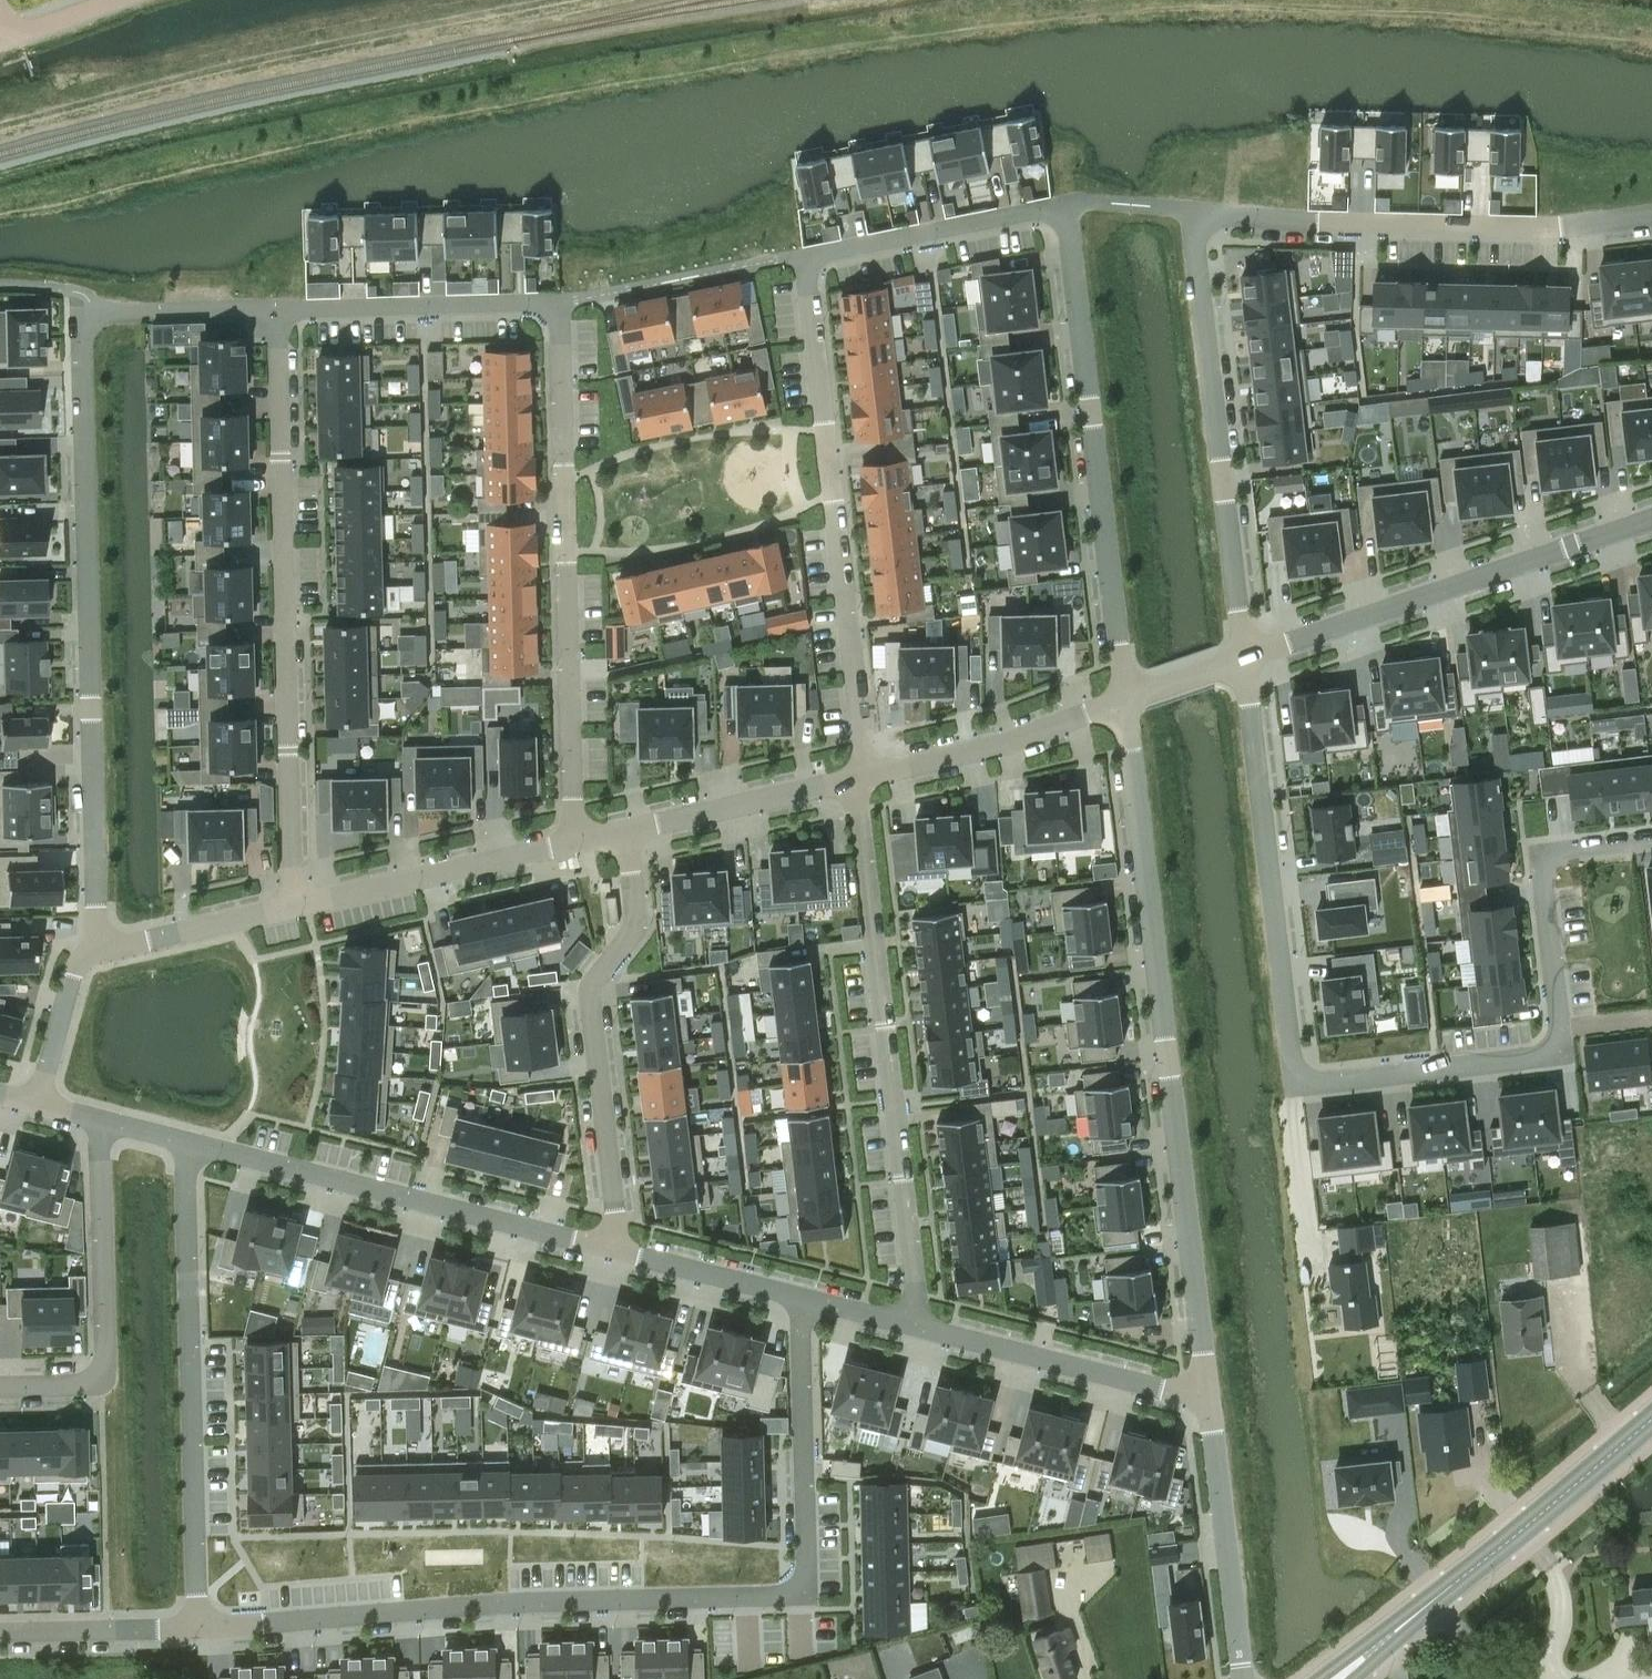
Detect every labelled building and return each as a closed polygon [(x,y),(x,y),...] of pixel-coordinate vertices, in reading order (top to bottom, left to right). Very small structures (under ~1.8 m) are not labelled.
[(1007,121),(994,124),(1000,156),(1013,153),(1016,165),(1044,159),(1039,137),(1042,136),(1039,120),(1036,121),(1035,115),(1007,121)] [(981,126),(955,131),(964,176),(990,170),(987,158),(1000,156),(994,124),(981,126)] [(1318,130),(1318,146),(1321,146),(1320,169),(1349,170),(1349,157),(1363,158),(1363,136),(1363,125),(1321,124),(1321,130),(1318,130)] [(1363,136),(1363,158),(1376,158),(1376,170),(1404,171),(1405,148),(1408,148),(1408,132),(1405,132),(1406,126),(1363,125),(1363,136)] [(1432,132),(1432,149),(1435,149),(1434,172),(1463,172),(1463,160),(1477,160),(1477,137),(1478,128),(1435,127),(1435,132),(1432,132)] [(1477,137),(1477,160),(1490,161),(1490,173),(1519,174),(1519,151),(1522,151),(1522,134),(1519,134),(1520,129),(1478,128),(1477,137)] [(929,137),(916,139),(923,171),(936,169),(938,181),(964,176),(955,131),(929,137)] [(903,142),(877,147),(886,191),(912,186),(910,174),(923,171),(916,139),(903,142)] [(851,153),(838,155),(845,187),(858,184),(860,197),(886,191),(877,147),(851,152),(851,153)] [(798,169),(796,170),(799,186),(801,185),(806,208),(834,202),(832,190),(845,187),(838,155),(825,158),(797,163),(798,169)] [(1031,185),(1022,187),(1024,200),(1033,198),(1031,185)] [(1346,194),(1332,194),(1331,207),(1346,208),(1346,194)] [(1444,200),(1444,213),(1462,213),(1462,200),(1444,200)] [(1490,200),(1490,213),(1499,213),(1499,200),(1490,200)] [(952,202),(944,204),(946,218),(955,216),(952,202)] [(534,209),(510,209),(511,239),(511,242),(524,242),(525,254),(554,253),(553,230),(556,230),(555,214),(553,214),(552,208),(534,209)] [(475,210),(471,211),(472,255),(498,255),(498,242),(511,242),(511,239),(510,209),(475,210)] [(917,209),(908,211),(911,225),(919,223),(917,209)] [(431,227),(431,211),(391,213),(393,258),(419,257),(419,244),(427,244),(432,244),(431,227)] [(472,255),(471,211),(431,211),(431,227),(432,244),(445,244),(445,256),(455,256),(472,255)] [(391,213),(352,214),(353,246),(366,246),(366,258),(393,258),(391,213)] [(353,246),(352,214),(310,215),(310,220),(307,220),(307,237),(310,237),(311,260),(340,259),(339,247),(346,246),(353,246)] [(999,257),(971,264),(973,279),(979,279),(982,305),(987,304),(987,302),(1037,296),(1035,276),(1031,277),(1031,272),(1031,270),(1001,273),(999,257)] [(1628,262),(1628,264),(1635,322),(1651,320),(1651,259),(1628,262)] [(1628,264),(1628,262),(1623,263),(1623,260),(1605,262),(1606,265),(1600,266),(1604,298),(1590,299),(1593,328),(1609,326),(1609,325),(1629,322),(1635,322),(1628,264)] [(940,266),(940,280),(957,280),(957,266),(940,266)] [(1256,273),(1243,275),(1246,301),(1246,302),(1297,296),(1294,269),(1273,271),(1273,268),(1256,270),(1256,273)] [(1352,271),(1334,273),(1336,292),(1341,292),(1352,290),(1352,271)] [(536,277),(526,277),(527,290),(537,290),(536,277)] [(498,278),(488,278),(488,291),(498,291),(498,278)] [(915,282),(919,310),(933,309),(930,280),(915,282)] [(418,281),(409,281),(410,295),(419,294),(418,281)] [(456,281),(448,281),(448,292),(456,292),(456,281)] [(740,282),(715,287),(724,329),(746,324),(750,344),(766,341),(758,302),(744,304),(740,282)] [(1400,328),(1400,323),(1399,323),(1399,302),(1400,283),(1399,283),(1375,282),(1374,304),(1360,304),(1359,333),(1375,333),(1375,328),(1400,328)] [(1424,284),(1425,284),(1425,282),(1399,282),(1399,283),(1400,283),(1399,302),(1399,323),(1400,323),(1415,323),(1422,323),(1423,323),(1423,301),(1424,284)] [(339,283),(308,283),(308,297),(339,296),(339,283)] [(1447,324),(1448,324),(1469,325),(1470,325),(1471,285),(1448,284),(1448,283),(1447,283),(1447,284),(1448,284),(1447,314),(1447,324)] [(1448,330),(1448,324),(1447,324),(1447,314),(1448,284),(1447,284),(1425,284),(1424,284),(1423,301),(1423,323),(1422,323),(1421,334),(1447,335),(1448,330)] [(1470,325),(1469,325),(1469,330),(1493,330),(1494,330),(1495,285),(1496,285),(1496,284),(1495,284),(1495,285),(1477,285),(1471,285),(1470,325)] [(1543,286),(1544,286),(1545,286),(1545,285),(1518,284),(1518,286),(1519,286),(1518,336),(1543,337),(1543,326),(1542,326),(1543,302),(1543,286)] [(377,285),(368,285),(368,296),(377,296),(377,285)] [(1518,286),(1496,285),(1495,285),(1494,330),(1493,330),(1493,336),(1504,336),(1518,336),(1519,286),(1518,286)] [(1545,286),(1544,286),(1543,286),(1543,302),(1542,326),(1543,326),(1566,327),(1566,337),(1581,338),(1582,309),(1568,309),(1568,287),(1545,286)] [(679,296),(687,335),(699,333),(699,334),(724,329),(715,287),(691,292),(691,293),(679,296)] [(885,289),(842,295),(845,319),(888,314),(885,289)] [(1352,292),(1341,292),(1341,306),(1352,306),(1352,292)] [(674,338),(687,335),(679,296),(666,298),(666,297),(641,302),(650,344),(674,339),(674,338)] [(982,305),(976,305),(979,329),(981,345),(1009,341),(1008,327),(1038,323),(1037,321),(1036,316),(1040,316),(1037,296),(987,302),(987,304),(982,305)] [(1246,301),(1244,301),(1248,330),(1249,330),(1249,329),(1290,324),(1290,325),(1301,324),(1297,296),(1246,302),(1246,301)] [(650,344),(641,302),(617,307),(621,329),(608,332),(616,371),(631,369),(627,348),(650,344)] [(6,310),(6,334),(0,335),(0,359),(7,359),(7,363),(43,362),(42,309),(6,310)] [(888,314),(845,319),(848,343),(891,338),(888,314)] [(935,318),(923,319),(925,334),(936,332),(935,318)] [(205,322),(190,322),(190,331),(191,344),(201,344),(202,363),(202,364),(250,363),(249,345),(246,346),(245,338),(219,339),(219,330),(205,331),(205,322)] [(1290,324),(1249,329),(1249,330),(1252,355),(1271,353),(1293,350),(1293,349),(1290,325),(1290,324)] [(1340,330),(1342,344),(1352,343),(1351,329),(1340,330)] [(936,332),(925,334),(927,348),(938,347),(936,332)] [(958,337),(947,339),(948,347),(959,345),(958,337)] [(891,338),(848,343),(850,367),(894,362),(891,338)] [(1009,341),(981,345),(983,357),(993,356),(996,382),(1047,376),(1044,357),(1041,357),(1041,352),(1041,350),(1011,354),(1009,341)] [(1352,343),(1342,344),(1343,359),(1354,358),(1352,343)] [(1591,345),(1580,346),(1579,365),(1594,363),(1591,345)] [(756,371),(733,375),(741,416),(766,411),(761,389),(775,386),(767,346),(752,349),(756,371)] [(1303,376),(1307,375),(1303,348),(1295,349),(1293,349),(1293,350),(1271,353),(1252,355),(1255,382),(1303,376)] [(427,350),(428,379),(444,378),(443,350),(427,350)] [(485,353),(486,377),(530,376),(529,352),(485,353)] [(365,379),(365,380),(370,380),(369,354),(319,356),(320,380),(365,379)] [(894,362),(850,367),(853,390),(896,385),(894,362)] [(202,363),(191,364),(192,402),(220,402),(220,389),(247,388),(246,381),(250,381),(250,363),(202,364),(202,363)] [(408,363),(409,378),(420,377),(420,363),(408,363)] [(1615,363),(1599,365),(1602,388),(1618,386),(1615,363)] [(940,365),(929,367),(931,381),(942,380),(940,365)] [(1503,379),(1517,377),(1516,366),(1501,368),(1503,379)] [(1346,385),(1357,384),(1355,370),(1345,371),(1346,385)] [(1469,379),(1470,383),(1484,382),(1483,370),(1469,372),(1469,379)] [(1557,388),(1577,386),(1575,370),(1557,379),(1557,388)] [(1468,383),(1470,383),(1469,379),(1469,372),(1454,374),(1456,385),(1468,383)] [(1525,373),(1527,384),(1541,383),(1540,372),(1525,373)] [(667,431),(659,389),(636,394),(632,374),(617,377),(625,417),(638,414),(643,436),(667,431)] [(709,381),(696,383),(704,422),(716,420),(717,421),(741,416),(733,375),(709,380),(709,381)] [(1305,402),(1305,404),(1310,403),(1307,375),(1303,376),(1255,382),(1256,389),(1258,407),(1258,408),(1305,402)] [(530,376),(486,377),(487,401),(530,400),(530,376)] [(994,409),(989,410),(991,424),(1019,420),(1017,407),(1047,403),(1047,401),(1046,401),(1046,396),(1049,396),(1047,376),(996,382),(991,383),(994,409)] [(1428,377),(1421,378),(1422,389),(1436,387),(1435,376),(1428,377)] [(420,377),(409,378),(409,392),(420,392),(420,377)] [(39,426),(38,391),(2,392),(1,378),(0,378),(0,427),(39,426)] [(1422,389),(1421,378),(1406,380),(1407,391),(1415,390),(1422,389)] [(365,404),(365,380),(365,379),(320,380),(320,404),(360,403),(360,404),(365,404)] [(942,380),(931,381),(932,396),(943,394),(942,380)] [(704,422),(696,383),(684,386),(684,385),(659,389),(667,431),(692,426),(691,425),(704,422)] [(896,385),(853,390),(854,397),(855,401),(854,401),(855,414),(899,409),(896,385)] [(962,387),(950,388),(952,400),(963,399),(962,387)] [(1494,389),(1496,404),(1513,402),(1512,387),(1494,389)] [(428,388),(429,403),(440,402),(440,388),(428,388)] [(1430,412),(1449,410),(1447,395),(1428,397),(1430,412)] [(1390,417),(1430,412),(1428,397),(1388,402),(1390,417)] [(1651,456),(1651,439),(1647,397),(1607,402),(1612,439),(1625,437),(1627,459),(1631,459),(1631,462),(1645,460),(1645,457),(1651,456)] [(487,401),(487,425),(531,424),(530,400),(487,401)] [(1388,401),(1378,402),(1380,421),(1390,420),(1388,401)] [(192,402),(179,403),(179,418),(193,418),(193,440),(252,439),(251,421),(247,421),(247,414),(221,415),(220,402),(192,402)] [(440,402),(429,403),(429,418),(440,417),(440,402)] [(1307,426),(1305,404),(1305,402),(1258,408),(1258,407),(1257,407),(1260,436),(1262,436),(1262,435),(1261,434),(1302,429),(1302,430),(1303,431),(1308,430),(1307,426)] [(320,404),(321,428),(361,427),(361,426),(360,404),(360,403),(320,404)] [(899,409),(855,414),(857,428),(858,428),(859,439),(885,436),(886,450),(914,446),(913,431),(910,408),(899,409)] [(1347,414),(1345,423),(1356,425),(1358,412),(1347,410),(1347,414)] [(410,426),(421,426),(421,411),(410,411),(410,418),(410,426)] [(1019,420),(991,424),(993,440),(995,464),(1056,457),(1054,437),(1051,437),(1050,432),(1051,432),(1050,430),(1020,434),(1019,420)] [(1561,426),(1568,485),(1578,484),(1578,488),(1592,486),(1592,483),(1595,482),(1591,451),(1604,450),(1601,422),(1561,426)] [(1356,425),(1345,423),(1342,439),(1353,441),(1356,425)] [(531,424),(487,425),(488,448),(488,449),(531,448),(531,424)] [(361,427),(321,428),(322,453),(372,452),(371,426),(361,426),(361,427)] [(422,440),(421,426),(410,426),(410,440),(422,440)] [(1559,487),(1568,485),(1561,426),(1521,431),(1526,468),(1539,467),(1541,489),(1545,488),(1545,491),(1559,490),(1559,487)] [(968,427),(955,428),(956,438),(969,436),(968,427)] [(1262,435),(1262,436),(1265,462),(1306,457),(1304,446),(1303,431),(1302,430),(1302,429),(1261,434),(1262,435)] [(430,436),(430,451),(442,450),(441,436),(430,436)] [(0,438),(0,491),(42,490),(41,455),(14,455),(13,438),(0,438)] [(252,439),(193,440),(194,478),(222,478),(222,465),(249,464),(248,457),(252,456),(252,439)] [(888,463),(862,466),(864,478),(863,478),(863,480),(864,491),(908,486),(909,487),(914,486),(913,480),(912,468),(911,462),(916,462),(914,446),(886,450),(888,463)] [(483,473),(535,472),(535,459),(532,459),(531,448),(488,449),(488,448),(477,448),(478,474),(483,474),(483,473)] [(442,450),(430,451),(430,465),(442,465),(442,450)] [(1519,450),(1480,454),(1486,513),(1496,512),(1496,515),(1510,514),(1510,511),(1513,510),(1510,479),(1523,478),(1519,450)] [(1486,513),(1480,454),(1440,459),(1444,496),(1457,495),(1460,516),(1463,516),(1463,519),(1477,518),(1477,514),(1486,513)] [(1056,457),(995,464),(999,490),(1000,505),(1011,504),(1011,503),(1028,501),(1027,487),(1057,483),(1057,482),(1056,482),(1056,477),(1059,476),(1056,457)] [(337,480),(337,491),(379,490),(379,491),(385,491),(384,480),(384,465),(336,467),(337,480)] [(478,497),(479,512),(507,511),(507,498),(533,497),(532,485),(535,485),(535,480),(535,472),(483,473),(483,474),(483,480),(484,496),(478,497)] [(444,474),(431,475),(431,498),(444,493),(444,474)] [(1303,474),(1274,478),(1275,489),(1282,493),(1305,490),(1303,474)] [(412,489),(423,489),(423,480),(423,475),(411,475),(412,480),(412,489)] [(1438,477),(1398,482),(1405,541),(1414,540),(1415,543),(1429,542),(1428,538),(1431,538),(1428,507),(1441,506),(1438,477)] [(222,478),(194,478),(194,480),(195,493),(205,493),(206,516),(254,515),(253,497),(250,497),(249,490),(223,491),(222,480),(222,478)] [(1405,541),(1398,482),(1358,487),(1362,524),(1375,522),(1378,544),(1381,544),(1382,547),(1396,545),(1395,542),(1405,541)] [(979,497),(978,484),(962,486),(964,499),(979,497)] [(908,486),(864,491),(866,504),(867,504),(867,509),(868,515),(911,510),(911,509),(910,495),(909,487),(908,486)] [(423,503),(423,489),(412,489),(412,504),(423,503)] [(379,490),(337,491),(338,515),(380,514),(379,491),(379,490)] [(955,490),(943,491),(945,506),(956,504),(955,490)] [(1028,501),(1011,503),(1011,504),(1016,543),(1066,537),(1064,517),(1060,517),(1060,512),(1060,510),(1030,514),(1028,501)] [(956,504),(945,506),(947,520),(958,519),(956,504)] [(911,510),(868,515),(871,539),(914,533),(914,534),(925,533),(922,507),(911,509),(911,510)] [(1348,508),(1351,536),(1358,536),(1354,507),(1348,508)] [(1308,513),(1315,572),(1325,571),(1325,574),(1339,572),(1338,569),(1342,569),(1338,538),(1351,536),(1348,508),(1308,513)] [(507,511),(479,512),(480,551),(537,549),(537,536),(533,536),(533,524),(507,525),(507,511)] [(1306,573),(1315,572),(1308,513),(1268,517),(1273,555),(1286,553),(1289,575),(1292,575),(1292,578),(1306,576),(1306,573)] [(338,539),(381,538),(380,514),(338,515),(338,539)] [(206,540),(196,540),(196,554),(224,554),(224,541),(251,540),(250,533),(254,532),(254,515),(206,516),(206,540)] [(0,521),(0,559),(20,558),(20,555),(43,554),(42,523),(14,524),(14,521),(0,521)] [(413,537),(424,537),(424,522),(413,523),(413,537)] [(914,533),(871,539),(874,562),(917,557),(914,534),(914,533)] [(425,551),(424,537),(413,537),(414,552),(425,551)] [(960,537),(949,539),(951,553),(962,552),(960,537)] [(1014,570),(1008,571),(1010,587),(1038,583),(1036,567),(1066,564),(1066,562),(1065,557),(1068,556),(1066,537),(1016,543),(1010,544),(1014,570)] [(338,539),(339,563),(381,562),(381,538),(338,539)] [(760,590),(786,584),(777,542),(749,548),(749,549),(750,549),(760,590)] [(491,574),(534,573),(534,563),(537,562),(537,549),(480,551),(480,575),(491,575),(491,574)] [(762,599),(760,590),(750,549),(749,549),(724,555),(735,600),(733,600),(735,606),(762,599)] [(962,552),(951,553),(952,568),(964,566),(962,552)] [(224,554),(196,554),(197,569),(207,569),(208,592),(256,591),(255,573),(252,573),(251,566),(225,567),(224,554)] [(698,561),(709,606),(733,600),(735,600),(724,555),(698,561)] [(917,557),(874,562),(877,586),(920,581),(918,568),(917,557)] [(433,576),(445,575),(444,561),(433,561),(433,576)] [(683,612),(684,612),(709,606),(698,561),(672,567),(683,612)] [(382,586),(382,585),(381,562),(339,563),(340,587),(382,586)] [(683,612),(672,567),(647,573),(646,573),(658,623),(659,623),(685,617),(684,612),(683,612)] [(414,585),(426,584),(425,570),(414,570),(414,585)] [(659,624),(659,623),(658,623),(646,573),(647,573),(647,572),(619,578),(631,631),(632,630),(659,624)] [(491,575),(491,598),(535,597),(534,573),(491,574),(491,575)] [(1651,624),(1651,574),(1639,576),(1643,613),(1629,615),(1633,643),(1648,641),(1646,624),(1651,624)] [(445,590),(445,575),(433,576),(434,590),(445,590)] [(1083,577),(1069,578),(1071,593),(1084,591),(1083,577)] [(9,628),(8,613),(45,612),(45,598),(49,598),(49,583),(44,583),(44,579),(0,580),(0,628),(9,628)] [(920,581),(877,586),(880,611),(905,608),(907,622),(935,618),(933,603),(923,604),(920,581)] [(426,599),(426,584),(414,585),(415,599),(426,599)] [(387,585),(382,585),(382,586),(340,587),(340,612),(388,610),(387,585)] [(208,616),(198,616),(198,630),(226,630),(226,617),(253,616),(252,609),(256,608),(256,591),(208,592),(208,616)] [(961,595),(963,613),(978,611),(975,593),(961,595)] [(1585,601),(1581,602),(1587,656),(1588,656),(1613,653),(1614,658),(1630,656),(1626,628),(1612,629),(1608,599),(1603,599),(1603,596),(1585,598),(1585,601)] [(535,597),(491,598),(492,621),(492,622),(536,621),(535,597)] [(1587,656),(1581,602),(1553,605),(1558,642),(1544,644),(1547,673),(1563,671),(1562,664),(1589,661),(1588,656),(1587,656)] [(434,609),(435,624),(446,623),(446,609),(434,609)] [(787,614),(767,619),(771,634),(790,629),(787,614)] [(1069,614),(1028,615),(1030,663),(1039,663),(1040,666),(1053,666),(1053,663),(1057,663),(1056,641),(1069,640),(1069,614)] [(1030,663),(1028,615),(988,616),(989,643),(1002,642),(1003,664),(1006,664),(1006,667),(1020,667),(1020,664),(1030,663)] [(536,645),(536,621),(492,622),(492,621),(481,621),(482,647),(493,647),(493,646),(536,645)] [(446,623),(435,624),(435,638),(446,638),(446,623)] [(377,624),(326,626),(327,651),(377,649),(377,624)] [(757,641),(771,638),(768,625),(754,628),(757,641)] [(607,627),(608,661),(625,661),(625,627),(607,627)] [(1508,627),(1495,629),(1502,685),(1503,685),(1529,682),(1523,628),(1508,630),(1508,627)] [(0,628),(0,683),(6,683),(6,691),(46,690),(45,663),(44,642),(19,642),(19,628),(9,628),(0,628)] [(1502,685),(1495,629),(1482,630),(1483,633),(1468,634),(1473,676),(1458,678),(1462,706),(1478,704),(1476,693),(1503,690),(1503,685),(1502,685)] [(226,630),(198,630),(198,645),(209,645),(210,667),(210,668),(258,667),(257,649),(254,649),(253,642),(227,643),(226,630)] [(416,634),(416,648),(427,648),(427,634),(416,634)] [(730,637),(717,640),(717,643),(719,652),(724,651),(730,649),(733,648),(732,646),(731,640),(730,637)] [(717,640),(703,644),(703,646),(705,652),(705,655),(715,652),(719,652),(717,643),(717,640)] [(928,694),(926,646),(926,641),(886,642),(887,674),(900,673),(901,695),(904,695),(904,698),(918,698),(918,695),(928,694)] [(537,670),(536,645),(493,646),(493,647),(493,669),(483,670),(483,685),(511,684),(511,671),(537,670)] [(677,645),(663,648),(666,661),(680,658),(677,645)] [(966,645),(926,646),(928,694),(937,694),(937,697),(951,697),(951,694),(955,694),(954,672),(967,671),(966,645)] [(427,648),(416,648),(417,663),(428,662),(427,648)] [(377,649),(327,651),(328,675),(367,674),(378,673),(377,650),(377,649)] [(719,652),(715,652),(719,668),(727,666),(724,651),(719,652)] [(1410,660),(1417,720),(1458,715),(1455,686),(1441,688),(1437,657),(1432,658),(1432,655),(1414,657),(1414,660),(1410,660)] [(1391,723),(1417,720),(1410,660),(1382,664),(1387,701),(1372,703),(1376,731),(1392,729),(1391,723)] [(210,667),(199,667),(200,706),(228,706),(228,693),(255,692),(254,684),(257,684),(258,684),(258,667),(210,668),(210,667)] [(1637,680),(1635,667),(1622,668),(1624,681),(1637,680)] [(367,674),(328,675),(328,699),(368,698),(368,697),(367,674)] [(421,681),(413,693),(422,699),(430,687),(421,681)] [(805,683),(765,684),(766,733),(776,733),(776,736),(790,735),(790,732),(793,732),(792,710),(806,710),(805,683)] [(433,696),(441,696),(441,684),(433,685),(433,696)] [(766,733),(765,684),(725,685),(725,712),(739,712),(739,734),(743,734),(743,737),(757,736),(756,733),(766,733)] [(1528,687),(1533,725),(1549,723),(1548,717),(1545,697),(1544,685),(1528,687)] [(442,688),(443,705),(458,705),(458,687),(442,688)] [(1327,748),(1325,748),(1326,752),(1369,747),(1365,718),(1351,720),(1347,689),(1342,690),(1341,687),(1324,689),(1325,692),(1320,692),(1327,748)] [(521,688),(483,689),(484,721),(499,721),(499,706),(522,705),(521,688)] [(1301,751),(1325,748),(1327,748),(1320,692),(1318,693),(1318,691),(1292,694),(1297,732),(1281,734),(1285,762),(1302,760),(1301,751)] [(1590,691),(1545,697),(1548,717),(1593,711),(1590,691)] [(422,699),(413,693),(405,705),(414,711),(422,699)] [(368,698),(328,699),(329,724),(379,722),(378,696),(368,697),(368,698)] [(706,700),(666,701),(667,756),(677,755),(677,758),(691,758),(691,755),(694,755),(693,733),(707,732),(706,700)] [(667,756),(666,701),(620,703),(621,734),(640,734),(640,756),(644,756),(644,759),(658,759),(658,756),(667,756)] [(228,706),(200,706),(201,744),(260,743),(259,725),(256,725),(255,718),(229,719),(228,706)] [(183,712),(165,713),(166,730),(184,730),(183,712)] [(1632,715),(1617,717),(1619,728),(1633,726),(1632,715)] [(47,745),(47,716),(0,717),(0,749),(17,749),(17,746),(47,745)] [(1617,717),(1603,719),(1604,730),(1619,728),(1617,717)] [(535,736),(503,738),(503,726),(488,727),(489,761),(502,760),(503,791),(517,790),(517,794),(531,793),(531,790),(536,790),(535,736)] [(1464,726),(1453,727),(1455,742),(1466,741),(1464,726)] [(358,735),(348,735),(348,751),(359,751),(358,735)] [(260,743),(201,744),(202,782),(230,782),(230,768),(257,768),(256,760),(257,760),(260,760),(260,743)] [(443,745),(445,805),(454,805),(454,808),(468,807),(468,804),(472,804),(471,782),(484,782),(483,744),(443,745)] [(435,805),(445,805),(443,745),(403,746),(404,784),(417,784),(418,806),(421,806),(421,809),(435,808),(435,805)] [(1524,752),(1509,754),(1511,767),(1511,770),(1526,769),(1524,752)] [(1509,754),(1494,755),(1495,769),(1511,767),(1509,754)] [(1651,806),(1651,786),(1648,754),(1622,757),(1628,808),(1651,806)] [(1628,808),(1622,757),(1595,760),(1600,800),(1601,812),(1603,811),(1628,808)] [(1595,760),(1554,765),(1557,794),(1571,792),(1574,815),(1587,813),(1587,815),(1602,814),(1601,812),(1600,800),(1595,760)] [(1554,765),(1539,767),(1542,795),(1557,794),(1554,765)] [(0,772),(0,810),(30,810),(49,809),(49,795),(49,785),(41,785),(20,785),(19,772),(0,772)] [(400,777),(359,778),(361,827),(370,827),(370,830),(384,830),(384,826),(388,826),(387,804),(400,804),(400,777)] [(361,827),(359,778),(320,779),(321,806),(334,806),(334,828),(338,827),(338,831),(352,830),(352,827),(361,827)] [(1499,804),(1499,805),(1501,805),(1498,778),(1450,783),(1453,808),(1453,810),(1499,804)] [(1314,793),(1329,791),(1328,780),(1312,782),(1314,793)] [(262,781),(263,819),(274,818),(273,785),(262,781)] [(1061,789),(1054,789),(1059,849),(1102,846),(1099,808),(1080,810),(1079,788),(1075,788),(1075,785),(1061,786),(1061,789)] [(1059,849),(1054,789),(1042,790),(1042,787),(1028,788),(1028,792),(1025,792),(1027,814),(1013,815),(1016,852),(1059,849)] [(1318,859),(1318,860),(1356,856),(1356,854),(1350,804),(1350,803),(1311,807),(1312,809),(1318,859)] [(1450,834),(1502,828),(1499,805),(1499,804),(1453,810),(1453,808),(1447,809),(1450,834)] [(256,808),(216,809),(217,857),(227,857),(227,860),(241,860),(241,857),(244,857),(244,835),(257,834),(256,808)] [(0,810),(0,848),(21,847),(21,834),(30,834),(49,833),(49,815),(49,809),(30,810),(0,810)] [(217,857),(216,809),(176,810),(177,836),(190,836),(191,858),(194,858),(194,861),(208,861),(208,858),(217,857)] [(952,815),(943,815),(946,864),(948,864),(973,862),(973,873),(998,871),(995,834),(971,835),(970,813),(966,814),(966,810),(952,811),(952,815)] [(946,864),(943,815),(933,816),(933,813),(919,814),(919,817),(916,817),(918,839),(904,840),(907,877),(949,874),(948,864),(946,864)] [(1423,823),(1412,824),(1414,839),(1425,837),(1423,823)] [(1504,850),(1502,828),(1450,834),(1453,858),(1505,852),(1504,850)] [(1425,837),(1414,839),(1415,853),(1426,852),(1425,837)] [(798,849),(802,908),(847,905),(844,867),(826,868),(824,847),(821,847),(821,844),(807,845),(807,848),(798,849)] [(762,911),(802,908),(798,849),(788,849),(788,846),(774,847),(774,850),(771,851),(773,873),(759,874),(762,911)] [(1397,846),(1373,849),(1374,863),(1398,860),(1397,846)] [(1458,898),(1486,894),(1485,880),(1508,878),(1506,867),(1508,866),(1506,850),(1504,850),(1505,852),(1453,858),(1458,898)] [(0,857),(0,903),(6,903),(6,904),(61,903),(61,867),(59,867),(59,868),(36,869),(27,869),(26,856),(0,857)] [(1117,861),(1094,864),(1096,878),(1119,875),(1117,861)] [(709,870),(700,871),(704,925),(744,922),(741,890),(728,891),(726,869),(723,869),(723,866),(709,867),(709,870)] [(704,925),(700,871),(690,872),(690,869),(676,870),(676,873),(673,873),(675,895),(661,896),(664,928),(704,925)] [(1066,929),(1109,924),(1106,901),(1107,901),(1107,899),(1098,900),(1096,886),(1051,891),(1056,932),(1067,930),(1066,929)] [(1488,908),(1486,894),(1458,898),(1463,939),(1468,938),(1468,937),(1514,931),(1514,933),(1516,932),(1514,916),(1512,916),(1511,905),(1488,908)] [(616,895),(605,896),(608,923),(619,922),(616,895)] [(552,898),(527,904),(536,942),(537,942),(561,936),(560,929),(567,927),(563,910),(556,911),(552,898)] [(1423,915),(1434,914),(1432,901),(1422,902),(1423,915)] [(527,904),(502,909),(513,958),(539,952),(537,942),(536,942),(527,904)] [(1346,905),(1312,909),(1317,948),(1369,942),(1367,918),(1348,920),(1346,905)] [(502,909),(477,915),(489,964),(490,964),(491,967),(513,962),(512,959),(513,958),(502,909)] [(961,936),(961,937),(966,936),(963,911),(913,917),(913,919),(914,919),(917,942),(961,936)] [(457,942),(443,945),(449,973),(489,964),(477,915),(452,921),(457,942)] [(1011,917),(1000,918),(1001,932),(1012,931),(1011,921),(1011,917)] [(1013,936),(1024,934),(1023,920),(1012,921),(1013,936)] [(1111,947),(1109,924),(1066,929),(1067,930),(1069,952),(1068,953),(1068,954),(1069,954),(1071,969),(1105,965),(1104,950),(1113,949),(1113,947),(1111,947)] [(1012,931),(1001,932),(1003,946),(1014,945),(1013,936),(1012,931)] [(1517,955),(1514,933),(1514,931),(1468,937),(1468,938),(1471,962),(1476,961),(1476,960),(1517,955)] [(1026,949),(1024,934),(1013,936),(1015,950),(1026,949)] [(35,969),(34,935),(9,936),(0,936),(0,970),(35,969)] [(964,960),(961,937),(961,936),(917,942),(920,965),(964,960)] [(343,949),(342,972),(344,973),(344,972),(384,974),(384,975),(395,976),(397,948),(346,945),(346,949),(343,949)] [(770,965),(772,988),(813,983),(810,960),(812,960),(811,959),(787,962),(785,947),(757,951),(759,967),(770,965)] [(1439,951),(1428,952),(1429,966),(1440,965),(1439,951)] [(580,962),(569,953),(562,961),(573,971),(580,962)] [(1329,1028),(1329,1029),(1331,1029),(1363,1025),(1365,1025),(1365,1024),(1360,983),(1375,981),(1372,954),(1334,958),(1336,978),(1325,979),(1323,979),(1324,981),(1325,994),(1327,1014),(1328,1014),(1329,1028)] [(1476,961),(1479,983),(1479,984),(1520,979),(1520,978),(1517,955),(1476,960),(1476,961)] [(429,960),(418,962),(421,976),(432,974),(429,960)] [(922,989),(967,984),(964,960),(920,965),(922,989)] [(997,966),(999,980),(1010,979),(1008,964),(997,966)] [(1440,965),(1429,966),(1430,981),(1441,979),(1440,965)] [(557,970),(542,972),(544,983),(558,981),(557,970)] [(344,973),(343,998),(345,998),(345,997),(383,999),(383,998),(384,975),(384,974),(344,972),(344,973)] [(542,972),(528,973),(530,984),(544,983),(542,972)] [(432,974),(421,976),(425,991),(436,988),(432,974)] [(633,998),(636,1021),(680,1016),(680,1015),(677,992),(683,992),(681,976),(653,979),(654,994),(631,996),(631,998),(633,998)] [(1075,998),(1077,1020),(1078,1021),(1120,1016),(1117,993),(1118,993),(1118,991),(1109,992),(1107,978),(1073,982),(1075,996),(1073,997),(1073,998),(1075,998)] [(1479,984),(1479,983),(1468,984),(1473,1025),(1502,1022),(1500,1008),(1525,1005),(1522,978),(1520,978),(1520,979),(1479,984)] [(1010,979),(999,980),(1000,994),(1011,993),(1010,979)] [(508,982),(493,984),(495,995),(509,994),(508,982)] [(775,1012),(816,1007),(813,983),(772,988),(775,1012)] [(922,989),(925,1013),(969,1008),(969,1007),(967,984),(922,989)] [(740,1007),(738,992),(727,993),(729,1008),(740,1007)] [(345,998),(344,1022),(384,1025),(384,1024),(385,999),(383,998),(383,999),(345,997),(345,998)] [(520,998),(492,1001),(496,1043),(507,1042),(507,1040),(557,1034),(555,1018),(552,1018),(551,1008),(521,1012),(520,998)] [(457,1000),(448,1001),(450,1014),(459,1013),(457,1000)] [(927,1037),(982,1030),(979,1006),(969,1007),(969,1008),(925,1013),(927,1024),(926,1024),(927,1037)] [(819,1031),(816,1007),(775,1012),(778,1036),(819,1031)] [(13,1051),(21,1017),(20,1016),(20,1017),(0,1012),(0,1048),(13,1051)] [(1003,1014),(1005,1028),(1016,1026),(1014,1012),(1003,1014)] [(1034,1012),(1023,1013),(1024,1027),(1035,1026),(1034,1012)] [(427,1013),(426,1028),(437,1028),(438,1014),(427,1013)] [(1426,1013),(1408,1015),(1410,1028),(1428,1026),(1426,1013)] [(680,1016),(636,1021),(639,1045),(678,1040),(678,1041),(688,1040),(685,1014),(680,1015),(680,1016)] [(1078,1021),(1077,1020),(1067,1021),(1070,1047),(1080,1046),(1082,1061),(1116,1057),(1115,1042),(1124,1041),(1124,1039),(1122,1040),(1120,1016),(1078,1021)] [(713,1036),(724,1035),(722,1020),(711,1022),(713,1036)] [(344,1022),(342,1047),(393,1051),(394,1024),(384,1024),(384,1025),(344,1022)] [(733,1041),(744,1040),(742,1026),(731,1027),(733,1041)] [(1016,1026),(1005,1028),(1006,1042),(1017,1041),(1016,1026)] [(1035,1026),(1024,1028),(1026,1042),(1037,1040),(1035,1026)] [(985,1054),(982,1030),(927,1037),(929,1050),(930,1050),(931,1060),(980,1055),(985,1054)] [(819,1031),(778,1036),(781,1059),(782,1059),(821,1054),(819,1031)] [(510,1067),(500,1068),(501,1082),(530,1078),(528,1064),(557,1061),(556,1051),(559,1051),(557,1034),(507,1040),(507,1042),(510,1067)] [(726,1049),(724,1035),(713,1036),(715,1050),(726,1049)] [(1646,1038),(1615,1042),(1621,1086),(1651,1082),(1646,1038)] [(432,1039),(431,1053),(442,1054),(443,1040),(432,1039)] [(641,1068),(682,1064),(682,1063),(681,1063),(678,1041),(678,1040),(639,1045),(641,1068)] [(746,1055),(744,1040),(733,1041),(735,1056),(746,1055)] [(1621,1086),(1615,1042),(1585,1045),(1590,1089),(1621,1086)] [(341,1071),(341,1073),(388,1076),(388,1077),(391,1077),(393,1051),(342,1047),(341,1071)] [(431,1053),(429,1068),(441,1068),(442,1054),(431,1053)] [(782,1059),(785,1083),(826,1078),(823,1054),(821,1054),(782,1059)] [(983,1080),(980,1055),(931,1060),(934,1084),(932,1084),(933,1086),(960,1082),(961,1097),(989,1093),(988,1079),(983,1080)] [(640,1068),(643,1092),(683,1088),(681,1064),(682,1064),(641,1068),(640,1068)] [(717,1069),(719,1083),(730,1082),(728,1068),(717,1069)] [(1078,1116),(1089,1114),(1088,1113),(1130,1108),(1128,1085),(1129,1085),(1129,1083),(1120,1084),(1118,1070),(1084,1074),(1085,1089),(1075,1090),(1078,1116)] [(336,1097),(336,1098),(387,1101),(388,1077),(388,1076),(341,1073),(341,1071),(338,1071),(336,1097)] [(737,1075),(739,1088),(750,1087),(748,1073),(737,1075)] [(826,1078),(785,1083),(788,1107),(787,1107),(787,1108),(829,1103),(826,1078)] [(730,1082),(719,1083),(720,1098),(731,1097),(730,1082)] [(750,1087),(739,1088),(740,1102),(751,1101),(750,1087)] [(1546,1087),(1526,1090),(1533,1151),(1559,1148),(1561,1165),(1576,1163),(1571,1117),(1557,1119),(1553,1089),(1552,1089),(1552,1090),(1547,1090),(1546,1087)] [(493,1088),(490,1099),(504,1102),(507,1091),(493,1088)] [(554,1088),(540,1090),(541,1101),(555,1099),(554,1088)] [(683,1088),(643,1092),(645,1111),(646,1111),(647,1116),(688,1111),(686,1111),(683,1088)] [(420,1089),(417,1103),(428,1106),(431,1092),(420,1089)] [(540,1090),(526,1091),(527,1102),(541,1101),(540,1090)] [(1533,1151),(1526,1090),(1507,1092),(1507,1095),(1502,1096),(1502,1095),(1500,1095),(1504,1125),(1490,1127),(1494,1156),(1533,1151)] [(334,1096),(332,1120),(335,1120),(335,1124),(385,1127),(387,1101),(336,1098),(336,1097),(334,1096)] [(941,1146),(995,1140),(992,1115),(1017,1112),(1015,1098),(990,1101),(962,1104),(964,1119),(937,1122),(937,1123),(938,1123),(941,1146)] [(1456,1098),(1436,1101),(1442,1149),(1443,1162),(1469,1158),(1470,1168),(1485,1166),(1480,1128),(1467,1130),(1463,1100),(1461,1100),(1461,1101),(1456,1101),(1456,1098)] [(1414,1136),(1400,1138),(1403,1166),(1417,1165),(1415,1152),(1442,1149),(1436,1101),(1416,1103),(1417,1106),(1412,1107),(1412,1106),(1410,1106),(1414,1136)] [(417,1103),(413,1117),(424,1120),(428,1106),(417,1103)] [(446,1104),(439,1132),(453,1135),(448,1156),(473,1163),(483,1124),(484,1125),(486,1119),(461,1113),(462,1108),(446,1104)] [(1035,1120),(1046,1118),(1045,1104),(1034,1105),(1035,1120)] [(1636,1107),(1623,1108),(1624,1117),(1637,1116),(1636,1107)] [(1088,1113),(1089,1114),(1091,1136),(1090,1137),(1090,1138),(1091,1138),(1093,1153),(1127,1149),(1125,1134),(1135,1133),(1135,1131),(1133,1131),(1130,1108),(1088,1113)] [(1623,1108),(1610,1110),(1611,1119),(1624,1117),(1623,1108)] [(1366,1109),(1345,1111),(1353,1172),(1394,1168),(1390,1139),(1376,1141),(1373,1111),(1371,1111),(1366,1112),(1366,1109)] [(647,1116),(650,1140),(689,1135),(689,1134),(686,1112),(688,1112),(688,1111),(647,1116)] [(1323,1147),(1309,1149),(1313,1177),(1353,1172),(1345,1111),(1326,1114),(1326,1117),(1321,1117),(1319,1117),(1323,1147)] [(789,1118),(792,1141),(831,1136),(828,1114),(830,1114),(830,1112),(788,1117),(788,1118),(789,1118)] [(724,1131),(735,1130),(734,1116),(723,1117),(724,1131)] [(1046,1118),(1035,1120),(1037,1135),(1066,1132),(1064,1116),(1046,1118)] [(483,1124),(473,1163),(498,1169),(508,1131),(484,1125),(483,1124)] [(532,1137),(522,1175),(548,1182),(551,1170),(558,1172),(563,1152),(556,1151),(560,1133),(534,1126),(531,1136),(532,1137)] [(737,1144),(735,1130),(724,1131),(726,1145),(737,1144)] [(508,1131),(498,1169),(522,1175),(532,1137),(531,1136),(508,1131)] [(746,1147),(757,1145),(755,1132),(744,1133),(746,1147)] [(689,1135),(650,1140),(653,1164),(703,1158),(700,1133),(689,1134),(689,1135)] [(782,1142),(784,1166),(834,1160),(831,1136),(792,1141),(782,1142)] [(998,1164),(995,1140),(941,1146),(942,1157),(943,1170),(987,1165),(998,1164)] [(758,1160),(757,1145),(746,1147),(747,1161),(758,1160)] [(1019,1146),(1021,1161),(1032,1160),(1030,1145),(1019,1146)] [(24,1213),(25,1214),(40,1157),(35,1156),(36,1153),(18,1149),(17,1151),(13,1150),(6,1179),(0,1178),(0,1207),(24,1213)] [(24,1213),(24,1215),(66,1225),(66,1223),(73,1198),(59,1194),(67,1163),(42,1156),(42,1158),(40,1157),(25,1214),(24,1213)] [(705,1180),(703,1158),(653,1164),(655,1186),(656,1187),(705,1181),(705,1180)] [(787,1190),(837,1184),(834,1160),(784,1166),(787,1190)] [(1032,1160),(1021,1161),(1022,1175),(1033,1173),(1032,1160)] [(1048,1178),(1066,1174),(1063,1160),(1045,1164),(1048,1178)] [(1097,1182),(1099,1204),(1099,1205),(1141,1200),(1139,1177),(1140,1177),(1140,1175),(1130,1176),(1129,1162),(1095,1166),(1096,1180),(1095,1181),(1095,1182),(1097,1182)] [(728,1164),(730,1178),(741,1177),(739,1163),(728,1164)] [(946,1183),(947,1194),(990,1189),(1003,1187),(1001,1164),(998,1164),(987,1165),(943,1170),(945,1183),(946,1183)] [(760,1170),(748,1171),(750,1185),(761,1184),(760,1170)] [(741,1177),(730,1178),(732,1193),(743,1192),(741,1177)] [(656,1187),(655,1186),(654,1187),(654,1185),(653,1185),(656,1214),(658,1214),(658,1212),(699,1207),(699,1209),(700,1209),(700,1207),(711,1206),(708,1180),(705,1180),(705,1181),(656,1187)] [(840,1207),(837,1184),(787,1190),(790,1213),(790,1214),(840,1208),(840,1207)] [(990,1189),(947,1194),(950,1218),(993,1213),(993,1212),(990,1189)] [(1507,1203),(1506,1190),(1493,1192),(1494,1205),(1507,1203)] [(1027,1209),(1038,1207),(1036,1192),(1025,1193),(1027,1209)] [(1492,1205),(1491,1192),(1477,1193),(1479,1207),(1492,1205)] [(1450,1210),(1464,1208),(1462,1195),(1449,1197),(1450,1210)] [(1045,1197),(1046,1212),(1057,1210),(1056,1196),(1045,1197)] [(73,1198),(66,1223),(71,1224),(82,1227),(82,1200),(73,1198)] [(1099,1205),(1099,1204),(1094,1205),(1097,1231),(1102,1230),(1104,1245),(1138,1241),(1136,1226),(1146,1225),(1146,1223),(1144,1223),(1141,1200),(1099,1205)] [(1403,1204),(1402,1200),(1387,1202),(1389,1217),(1404,1216),(1403,1204)] [(1418,1203),(1403,1204),(1404,1216),(1405,1218),(1419,1217),(1418,1203)] [(755,1204),(745,1205),(746,1219),(757,1218),(755,1204)] [(790,1214),(790,1213),(788,1214),(791,1239),(801,1238),(801,1240),(803,1240),(803,1238),(844,1233),(844,1235),(845,1235),(842,1205),(840,1205),(841,1207),(840,1207),(840,1208),(790,1214)] [(1039,1221),(1038,1207),(1027,1209),(1028,1222),(1039,1221)] [(226,1237),(219,1265),(234,1269),(237,1258),(260,1264),(261,1263),(262,1263),(274,1217),(272,1217),(273,1215),(248,1209),(240,1240),(226,1237)] [(1057,1210),(1046,1212),(1048,1226),(1059,1225),(1057,1210)] [(1003,1211),(993,1212),(993,1213),(950,1218),(953,1242),(996,1236),(996,1237),(1006,1236),(1003,1211)] [(274,1217),(262,1263),(288,1270),(285,1280),(301,1284),(308,1256),(294,1253),(299,1231),(301,1224),(297,1223),(297,1220),(279,1215),(279,1218),(274,1217)] [(759,1232),(757,1218),(746,1219),(748,1233),(759,1232)] [(1528,1226),(1533,1277),(1580,1273),(1574,1221),(1528,1226)] [(1346,1262),(1330,1264),(1334,1301),(1343,1300),(1347,1328),(1378,1324),(1375,1294),(1369,1294),(1365,1259),(1363,1260),(1362,1250),(1375,1248),(1372,1223),(1338,1227),(1341,1252),(1345,1252),(1346,1262)] [(319,1259),(312,1287),(327,1291),(330,1280),(354,1286),(355,1287),(367,1240),(362,1239),(363,1237),(345,1232),(344,1235),(340,1234),(332,1262),(319,1259)] [(954,1263),(955,1265),(999,1260),(996,1237),(996,1236),(953,1242),(955,1263),(954,1263)] [(354,1286),(351,1297),(393,1307),(400,1280),(386,1276),(394,1247),(367,1240),(355,1287),(354,1286)] [(1050,1240),(1038,1242),(1040,1256),(1051,1255),(1050,1240)] [(796,1243),(788,1243),(790,1255),(798,1257),(796,1243)] [(1152,1292),(1150,1270),(1151,1269),(1151,1268),(1142,1269),(1140,1254),(1106,1258),(1108,1273),(1102,1274),(1105,1299),(1109,1299),(1109,1298),(1118,1297),(1152,1292)] [(1040,1284),(1055,1282),(1054,1278),(1052,1255),(1051,1255),(1040,1256),(1036,1257),(1040,1284)] [(411,1282),(404,1310),(445,1321),(460,1262),(447,1259),(447,1261),(432,1257),(425,1286),(411,1282)] [(999,1260),(955,1265),(958,1292),(959,1292),(959,1290),(1000,1285),(1000,1287),(1002,1287),(999,1260)] [(460,1262),(445,1321),(485,1331),(493,1303),(479,1300),(486,1271),(472,1267),(472,1265),(460,1262)] [(68,1286),(45,1286),(46,1341),(71,1340),(70,1314),(85,1314),(84,1275),(68,1275),(68,1286)] [(1055,1282),(1057,1304),(1068,1302),(1065,1276),(1054,1278),(1055,1282)] [(504,1306),(496,1334),(512,1338),(513,1332),(537,1338),(538,1339),(552,1287),(525,1281),(517,1309),(504,1306)] [(45,1286),(5,1287),(6,1316),(20,1316),(21,1341),(46,1341),(45,1286)] [(537,1338),(536,1344),(578,1354),(585,1326),(571,1323),(578,1294),(574,1293),(575,1290),(557,1286),(556,1288),(552,1287),(538,1339),(537,1338)] [(1154,1292),(1152,1292),(1118,1297),(1109,1298),(1109,1299),(1112,1326),(1114,1325),(1114,1324),(1157,1319),(1157,1320),(1159,1320),(1155,1290),(1154,1290),(1154,1292)] [(1542,1296),(1500,1300),(1505,1350),(1542,1347),(1539,1316),(1544,1315),(1542,1296)] [(1068,1302),(1057,1304),(1059,1319),(1070,1317),(1068,1302)] [(596,1329),(589,1357),(630,1367),(645,1309),(632,1305),(631,1308),(617,1304),(610,1333),(596,1329)] [(645,1309),(630,1367),(670,1377),(677,1350),(664,1346),(671,1318),(657,1314),(657,1312),(645,1309)] [(302,1333),(319,1332),(318,1315),(302,1316),(302,1333)] [(688,1353),(681,1381),(722,1391),(737,1332),(725,1329),(724,1331),(710,1327),(702,1356),(688,1353)] [(737,1332),(722,1391),(747,1397),(746,1404),(770,1410),(779,1375),(756,1370),(763,1341),(749,1337),(749,1335),(737,1332)] [(286,1344),(246,1345),(247,1371),(287,1370),(286,1344)] [(345,1352),(334,1352),(334,1366),(345,1366),(345,1352)] [(846,1362),(834,1408),(860,1415),(861,1415),(873,1369),(868,1368),(869,1365),(851,1360),(850,1363),(846,1362)] [(1483,1360),(1458,1362),(1462,1398),(1487,1395),(1483,1360)] [(458,1362),(454,1380),(478,1386),(482,1368),(458,1362)] [(345,1366),(334,1366),(334,1381),(345,1381),(345,1366)] [(860,1415),(857,1425),(899,1436),(906,1408),(892,1405),(900,1376),(873,1369),(861,1415),(860,1415)] [(287,1370),(247,1371),(248,1396),(288,1395),(287,1370)] [(349,1371),(346,1382),(359,1385),(362,1375),(349,1371)] [(1416,1378),(1404,1380),(1407,1402),(1419,1401),(1416,1378)] [(917,1411),(908,1445),(924,1449),(927,1437),(951,1444),(952,1444),(966,1390),(953,1387),(953,1389),(938,1386),(931,1414),(917,1411)] [(1374,1386),(1360,1388),(1363,1415),(1377,1413),(1374,1386)] [(656,1397),(670,1401),(673,1391),(658,1388),(656,1397)] [(951,1444),(950,1449),(992,1459),(999,1431),(985,1428),(992,1399),(978,1396),(978,1393),(966,1390),(952,1444),(951,1444)] [(568,1398),(554,1394),(550,1409),(564,1412),(568,1398)] [(288,1395),(248,1396),(248,1422),(288,1420),(288,1395)] [(456,1395),(442,1396),(442,1407),(457,1406),(456,1395)] [(471,1395),(456,1395),(457,1406),(471,1406),(471,1395)] [(420,1396),(406,1397),(406,1408),(421,1407),(420,1396)] [(381,1397),(366,1398),(366,1409),(381,1408),(381,1397)] [(406,1397),(391,1397),(392,1408),(406,1408),(406,1397)] [(498,1398),(493,1408),(507,1414),(511,1404),(498,1398)] [(610,1401),(607,1414),(617,1416),(621,1403),(610,1401)] [(511,1404),(507,1414),(520,1420),(525,1410),(511,1404)] [(343,1405),(332,1405),(332,1420),(343,1420),(343,1405)] [(471,1406),(457,1406),(457,1415),(471,1415),(471,1406)] [(421,1407),(406,1408),(406,1417),(421,1416),(421,1407)] [(1010,1434),(1003,1462),(1043,1472),(1058,1416),(1031,1409),(1024,1438),(1010,1434)] [(1465,1409),(1421,1414),(1425,1448),(1429,1448),(1431,1466),(1466,1462),(1463,1431),(1467,1431),(1465,1409)] [(1058,1416),(1043,1472),(1068,1479),(1067,1486),(1082,1489),(1091,1455),(1077,1451),(1085,1423),(1080,1421),(1081,1419),(1063,1414),(1062,1417),(1058,1416)] [(779,1415),(779,1431),(788,1431),(788,1415),(779,1415)] [(288,1420),(248,1422),(249,1447),(289,1446),(288,1420)] [(343,1420),(332,1420),(332,1434),(343,1434),(343,1420)] [(544,1421),(542,1433),(557,1434),(558,1423),(544,1421)] [(558,1423),(557,1434),(572,1435),(572,1424),(558,1423)] [(594,1425),(593,1436),(607,1437),(608,1427),(594,1425)] [(58,1428),(56,1428),(56,1429),(58,1429),(59,1480),(58,1480),(58,1481),(85,1480),(85,1460),(94,1459),(94,1444),(84,1444),(84,1427),(58,1428)] [(608,1427),(607,1437),(621,1439),(622,1427),(608,1427)] [(9,1481),(9,1470),(8,1470),(7,1431),(7,1428),(0,1428),(0,1481),(9,1481)] [(33,1470),(32,1470),(32,1480),(58,1480),(59,1480),(58,1429),(56,1429),(32,1430),(33,1470)] [(638,1429),(633,1429),(633,1440),(646,1440),(646,1429),(638,1429)] [(32,1430),(7,1431),(8,1470),(9,1470),(32,1470),(33,1470),(32,1430)] [(1102,1458),(1095,1485),(1111,1489),(1112,1484),(1136,1490),(1136,1492),(1137,1492),(1140,1478),(1150,1439),(1146,1438),(1146,1435),(1128,1431),(1128,1434),(1123,1432),(1116,1461),(1102,1458)] [(763,1433),(723,1434),(723,1460),(763,1459),(763,1433)] [(1140,1478),(1137,1492),(1162,1498),(1161,1502),(1177,1506),(1184,1478),(1170,1475),(1177,1445),(1152,1438),(1152,1440),(1150,1439),(1140,1478)] [(289,1446),(249,1447),(250,1472),(290,1471),(289,1446)] [(679,1447),(670,1447),(670,1461),(679,1460),(679,1447)] [(344,1455),(333,1455),(334,1469),(345,1469),(344,1455)] [(763,1459),(723,1460),(724,1485),(764,1484),(763,1459)] [(831,1474),(854,1476),(860,1476),(861,1461),(832,1459),(831,1474)] [(679,1460),(670,1461),(671,1474),(680,1474),(679,1460)] [(1338,1483),(1335,1484),(1336,1497),(1340,1497),(1340,1500),(1340,1502),(1342,1501),(1357,1499),(1357,1500),(1376,1498),(1376,1497),(1392,1496),(1393,1495),(1393,1494),(1391,1480),(1401,1479),(1399,1461),(1389,1462),(1389,1460),(1387,1460),(1338,1466),(1336,1466),(1336,1468),(1338,1483)] [(334,1469),(333,1483),(345,1483),(345,1469),(334,1469)] [(290,1471),(250,1472),(250,1497),(290,1496),(290,1471)] [(483,1474),(458,1475),(459,1513),(484,1513),(483,1474)] [(510,1474),(483,1474),(484,1513),(509,1512),(510,1512),(509,1476),(510,1476),(510,1474)] [(560,1474),(534,1475),(535,1513),(559,1513),(560,1513),(559,1476),(560,1476),(560,1474)] [(458,1475),(433,1476),(434,1516),(450,1516),(450,1514),(459,1513),(458,1475)] [(510,1512),(509,1512),(509,1514),(535,1513),(534,1475),(510,1476),(509,1476),(510,1512)] [(611,1475),(585,1476),(586,1516),(603,1516),(603,1514),(610,1513),(611,1513),(610,1477),(611,1477),(611,1475)] [(408,1476),(382,1477),(383,1515),(409,1515),(408,1476)] [(433,1476),(408,1476),(409,1515),(418,1515),(418,1517),(434,1516),(433,1476)] [(560,1513),(559,1513),(559,1515),(568,1515),(569,1517),(586,1516),(585,1476),(560,1476),(559,1476),(560,1513)] [(611,1513),(610,1513),(610,1515),(636,1515),(635,1476),(611,1477),(610,1477),(611,1513)] [(660,1476),(635,1476),(636,1515),(661,1514),(660,1476)] [(382,1477),(356,1478),(357,1516),(383,1515),(382,1477)] [(906,1482),(862,1484),(862,1514),(907,1513),(906,1482)] [(764,1484),(724,1485),(725,1510),(765,1509),(764,1484)] [(334,1494),(334,1509),(346,1508),(346,1494),(334,1494)] [(250,1497),(249,1497),(250,1525),(292,1524),(292,1496),(290,1496),(250,1497)] [(34,1497),(20,1497),(20,1508),(35,1508),(34,1497)] [(681,1497),(672,1497),(672,1510),(681,1510),(681,1497)] [(961,1498),(952,1498),(953,1511),(962,1511),(961,1498)] [(59,1500),(45,1500),(45,1511),(60,1511),(59,1500)] [(74,1500),(59,1500),(60,1511),(74,1511),(74,1500)] [(765,1509),(725,1510),(725,1535),(765,1534),(765,1509)] [(681,1510),(672,1510),(672,1523),(681,1523),(681,1510)] [(60,1511),(45,1511),(45,1522),(60,1522),(60,1511)] [(74,1511),(60,1511),(60,1522),(74,1522),(74,1511)] [(962,1511),(953,1511),(953,1525),(962,1524),(962,1511)] [(907,1513),(862,1514),(863,1543),(908,1542),(907,1513)] [(1064,1526),(1079,1524),(1081,1518),(1067,1514),(1064,1526)] [(35,1515),(20,1516),(21,1527),(35,1526),(35,1515)] [(976,1536),(991,1534),(988,1515),(973,1517),(976,1536)] [(1113,1531),(1089,1533),(1090,1558),(1114,1556),(1113,1531)] [(10,1600),(10,1597),(11,1597),(10,1557),(12,1557),(11,1552),(9,1552),(8,1538),(0,1538),(0,1600),(10,1600)] [(1052,1540),(1014,1546),(1018,1571),(1024,1616),(1050,1612),(1048,1599),(1044,1569),(1056,1567),(1052,1540)] [(908,1542),(863,1543),(864,1573),(908,1572),(908,1542)] [(1176,1542),(1149,1545),(1152,1563),(1178,1560),(1176,1542)] [(87,1543),(59,1544),(60,1556),(61,1556),(62,1596),(61,1596),(61,1597),(88,1596),(88,1580),(97,1579),(97,1564),(88,1564),(87,1543)] [(965,1555),(956,1556),(958,1570),(967,1569),(965,1555)] [(60,1556),(36,1557),(37,1596),(61,1596),(62,1596),(61,1556),(60,1556)] [(12,1557),(10,1557),(11,1597),(37,1596),(36,1557),(12,1557)] [(967,1569),(958,1570),(960,1583),(968,1582),(967,1569)] [(908,1572),(864,1573),(865,1602),(909,1601),(908,1572)] [(1613,1606),(1615,1624),(1647,1620),(1648,1630),(1651,1629),(1651,1587),(1631,1589),(1632,1603),(1613,1606)] [(1170,1590),(1155,1591),(1159,1623),(1172,1621),(1176,1656),(1205,1652),(1203,1633),(1201,1619),(1198,1600),(1183,1601),(1171,1603),(1170,1590)] [(909,1601),(865,1602),(865,1632),(910,1631),(909,1601)] [(977,1603),(964,1606),(966,1615),(979,1612),(977,1603)] [(1066,1648),(1074,1645),(1068,1627),(1033,1639),(1046,1678),(1070,1678),(1076,1677),(1066,1648)] [(662,1640),(663,1678),(705,1678),(704,1651),(688,1651),(687,1639),(662,1640)] [(621,1653),(622,1678),(663,1678),(662,1640),(637,1641),(638,1653),(621,1653)] [(526,1656),(527,1678),(568,1678),(567,1642),(542,1643),(542,1655),(526,1656)] [(609,1654),(592,1654),(592,1642),(567,1642),(568,1678),(609,1678),(609,1654)] [(470,1649),(471,1678),(512,1678),(512,1661),(495,1661),(495,1648),(470,1649)] [(429,1663),(429,1678),(471,1678),(470,1649),(445,1650),(445,1662),(429,1663)] [(368,1658),(369,1678),(410,1678),(410,1669),(393,1670),(393,1657),(368,1658)] [(327,1671),(327,1678),(369,1678),(368,1658),(343,1658),(343,1671),(327,1671)] [(910,1676),(911,1678),(943,1678),(938,1665),(915,1674),(910,1676)] [(259,1667),(259,1678),(300,1678),(284,1678),(284,1666),(259,1667)] [(259,1667),(234,1667),(234,1678),(259,1678),(259,1667)]
